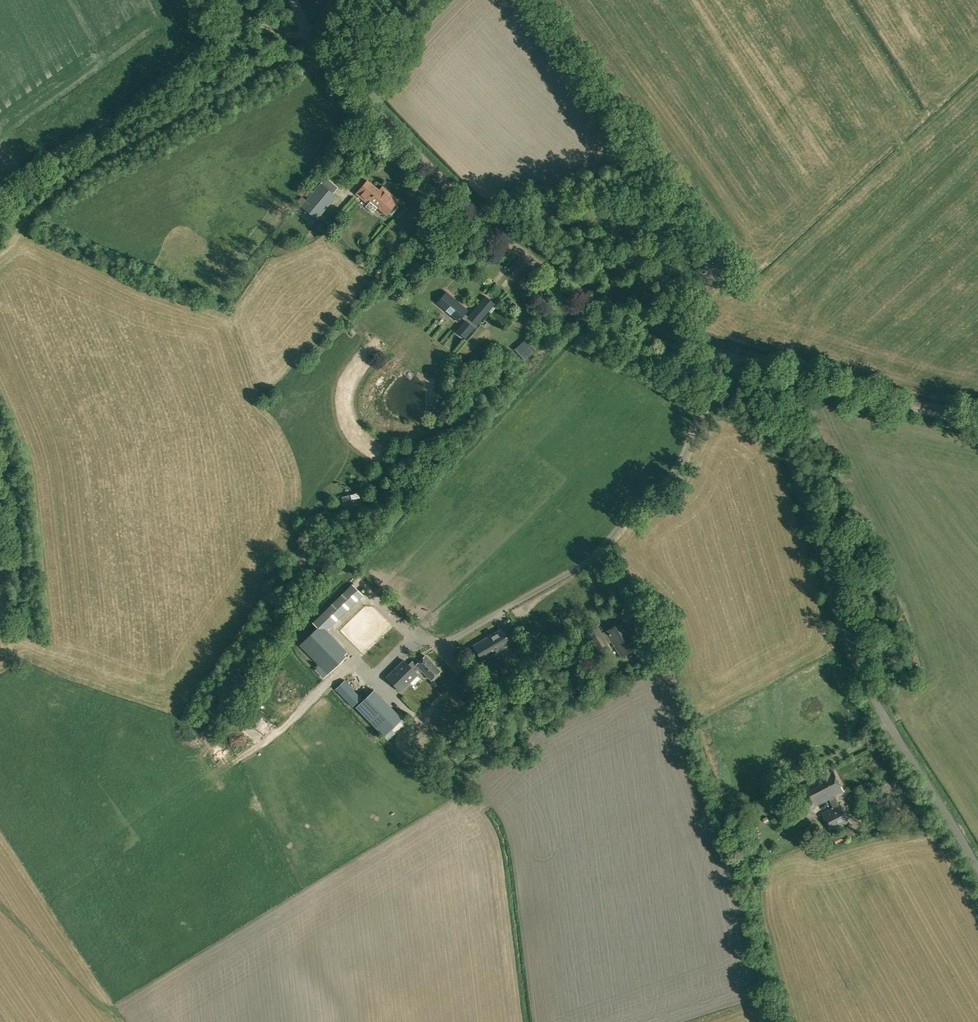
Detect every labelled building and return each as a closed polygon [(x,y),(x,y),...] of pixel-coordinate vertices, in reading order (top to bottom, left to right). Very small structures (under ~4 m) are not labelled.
[(338,188),(325,178),(301,206),(317,219),(336,196),(333,194),(338,188)] [(356,193),(368,203),(370,201),(386,214),(398,200),(382,186),(379,190),(367,180),(356,193)] [(354,210),(362,202),(358,198),(350,206),(354,210)] [(436,303),(440,306),(458,321),(462,317),(465,320),(456,331),(444,344),(454,352),(465,338),(465,339),(488,312),(507,329),(514,321),(494,304),(495,304),(485,296),(468,316),(465,314),(468,310),(446,291),(436,303)] [(525,361),(536,351),(527,341),(516,350),(525,361)] [(357,493),(342,496),(344,502),(359,499),(357,493)] [(362,594),(352,584),(313,623),(324,634),(329,629),(328,628),(362,594)] [(368,646),(394,622),(378,606),(366,618),(372,624),(367,629),(371,634),(364,641),(368,646)] [(621,655),(637,646),(622,622),(607,631),(602,634),(598,628),(586,634),(596,650),(607,643),(606,642),(611,639),(621,655)] [(346,656),(317,627),(299,645),(320,665),(316,669),(324,678),(346,656)] [(513,648),(520,644),(514,633),(507,637),(502,629),(481,641),(474,645),(482,660),(510,643),(513,648)] [(563,653),(552,660),(558,669),(568,662),(563,653)] [(425,656),(416,665),(416,666),(414,667),(417,669),(419,671),(420,670),(431,680),(440,671),(425,656)] [(416,665),(412,661),(408,665),(400,658),(381,677),(394,690),(417,669),(414,667),(416,665)] [(352,706),(361,698),(344,681),(335,689),(352,706)] [(355,708),(383,737),(402,719),(374,689),(355,708)] [(261,716),(255,725),(270,734),(275,725),(261,716)] [(832,832),(850,822),(840,804),(839,804),(835,796),(844,791),(833,770),(830,772),(829,769),(819,774),(820,777),(798,788),(809,809),(829,798),(834,807),(822,813),(832,832)] [(741,833),(735,834),(730,835),(731,845),(744,843),(741,833)]
